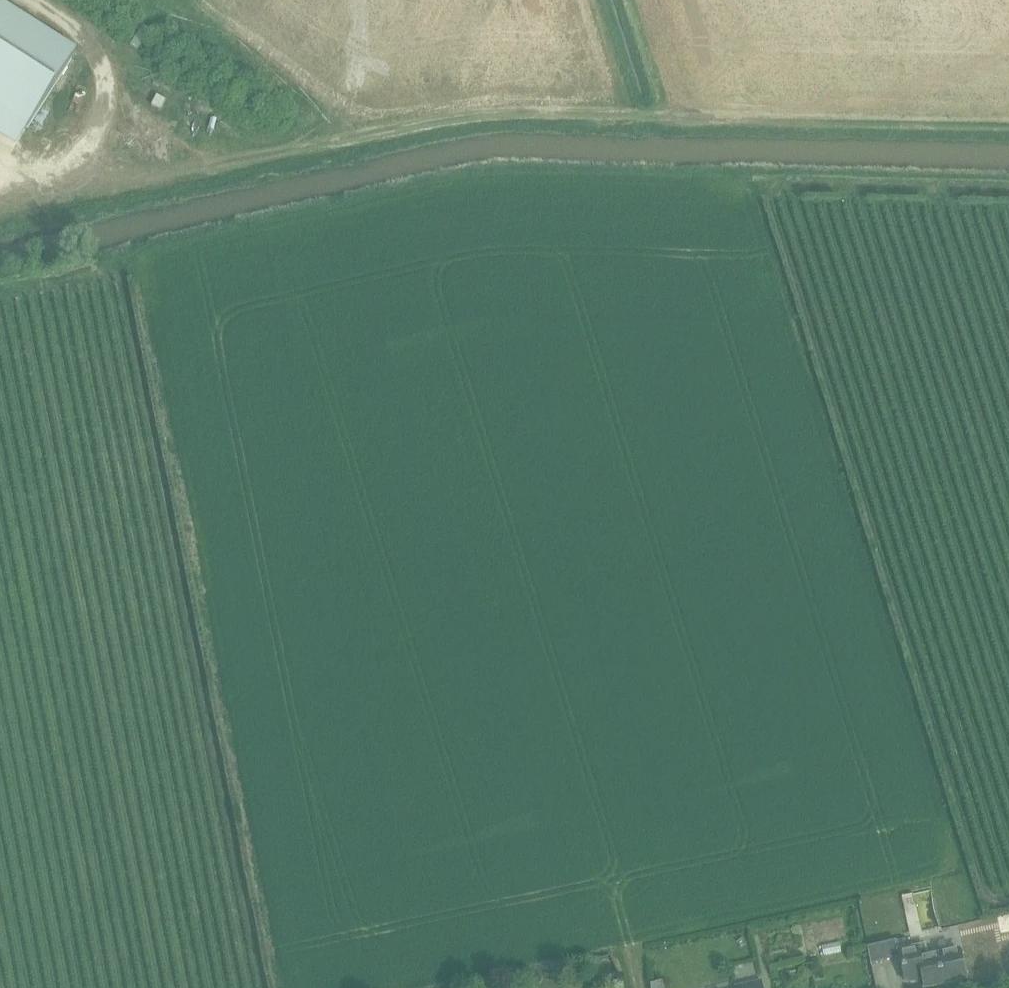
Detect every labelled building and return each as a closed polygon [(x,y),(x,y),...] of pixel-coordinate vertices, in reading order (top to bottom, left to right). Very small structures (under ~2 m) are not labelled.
[(0,6),(0,111),(28,128),(75,54),(0,6)] [(867,948),(871,965),(900,958),(901,963),(905,983),(922,979),(924,987),(928,987),(965,980),(961,960),(959,950),(927,958),(924,946),(898,952),(896,942),(867,948)]
